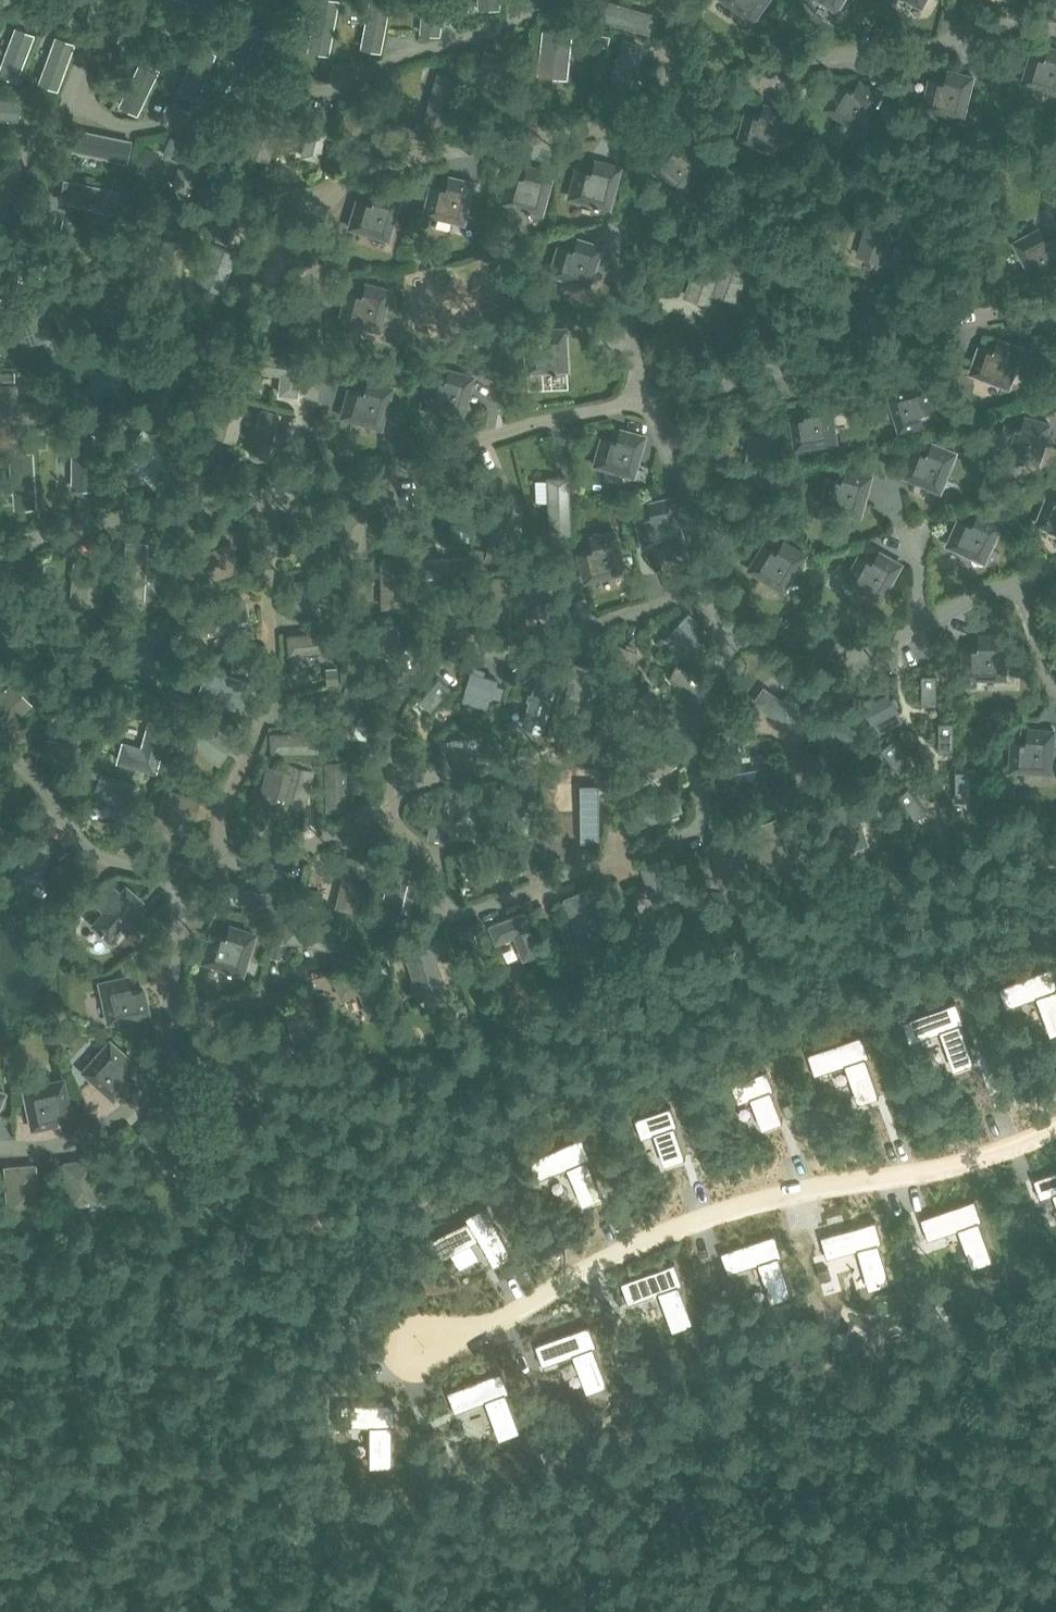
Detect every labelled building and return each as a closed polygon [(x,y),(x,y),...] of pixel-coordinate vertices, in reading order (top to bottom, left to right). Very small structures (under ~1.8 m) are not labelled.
[(116,41),(135,46),(148,0),(127,0),(116,41)] [(207,8),(210,0),(185,0),(207,8)] [(308,50),(326,53),(336,0),(334,0),(317,0),(308,50)] [(359,47),(379,51),(389,1),(382,0),(368,0),(359,47)] [(418,32),(438,34),(441,0),(421,0),(418,32)] [(593,17),(647,33),(653,14),(604,0),(598,0),(593,17)] [(770,0),(722,0),(753,23),(770,0)] [(845,0),(818,0),(839,12),(845,0)] [(928,0),(908,0),(923,8),(928,0)] [(255,25),(238,73),(258,81),(276,33),(255,25)] [(0,71),(0,75),(16,81),(33,35),(16,29),(15,31),(0,71)] [(537,76),(567,80),(572,34),(542,30),(537,76)] [(621,37),(607,81),(628,88),(642,43),(621,37)] [(56,38),(40,83),(58,89),(74,44),(56,38)] [(1055,93),(1055,45),(1049,43),(1045,57),(1029,52),(1020,83),(1055,93)] [(194,44),(175,92),(195,100),(214,52),(194,44)] [(484,50),(471,94),(490,100),(497,76),(516,82),(522,62),(484,50)] [(138,59),(116,104),(135,114),(157,69),(138,59)] [(965,118),(976,74),(948,67),(944,81),(928,77),(921,108),(965,118)] [(439,75),(424,125),(442,131),(456,80),(439,75)] [(860,131),(885,92),(860,76),(852,89),(839,81),(822,107),(860,131)] [(18,120),(20,101),(0,99),(0,118),(18,120)] [(780,153),(792,108),(765,100),(761,115),(744,110),(736,140),(780,153)] [(346,103),(334,150),(353,155),(365,108),(346,103)] [(310,109),(298,156),(319,161),(330,114),(310,109)] [(280,125),(254,116),(241,152),(269,161),(280,125)] [(79,131),(75,151),(107,157),(107,159),(126,162),(130,141),(79,131)] [(170,135),(162,154),(181,162),(171,184),(188,192),(206,150),(170,135)] [(679,195),(710,160),(689,141),(679,152),(667,140),(645,164),(679,195)] [(569,196),(608,206),(619,167),(595,160),(591,174),(576,170),(569,196)] [(551,172),(527,166),(524,179),(508,175),(501,201),(540,212),(551,172)] [(429,188),(422,215),(461,225),(471,185),(446,179),(443,191),(429,188)] [(66,180),(62,200),(94,206),(94,208),(113,212),(117,190),(66,180)] [(354,203),(347,230),(386,240),(397,202),(373,195),(370,208),(354,203)] [(866,217),(855,254),(882,262),(893,226),(866,217)] [(1033,280),(1055,267),(1055,233),(1046,239),(1039,225),(1011,240),(1033,280)] [(557,249),(548,275),(586,288),(599,249),(575,241),(571,254),(557,249)] [(212,243),(197,282),(222,292),(237,253),(212,243)] [(724,252),(720,264),(713,294),(736,301),(750,261),(724,252)] [(713,294),(720,264),(697,256),(681,296),(709,306),(713,294)] [(344,295),(338,321),(377,332),(387,293),(363,287),(360,299),(344,295)] [(10,313),(25,354),(55,343),(39,302),(10,313)] [(525,371),(566,369),(564,328),(540,329),(541,343),(524,343),(525,371)] [(1010,388),(1026,345),(999,335),(994,350),(979,344),(968,373),(1010,388)] [(257,352),(255,370),(280,373),(278,393),(298,395),(302,356),(257,352)] [(428,381),(420,407),(459,418),(470,379),(446,373),(443,385),(428,381)] [(886,389),(898,433),(926,426),(922,411),(938,407),(930,377),(886,389)] [(0,383),(0,421),(48,420),(47,400),(18,401),(17,383),(0,383)] [(346,392),(339,418),(378,430),(389,391),(365,384),(362,396),(346,392)] [(220,396),(209,432),(236,440),(247,402),(220,396)] [(839,442),(832,397),(804,402),(806,415),(789,418),(794,449),(839,442)] [(260,407),(246,454),(265,460),(279,413),(260,407)] [(1040,464),(1053,421),(1025,413),(1022,427),(1006,422),(997,452),(1040,464)] [(634,477),(646,433),(619,425),(615,440),(599,435),(590,465),(634,477)] [(142,426),(131,440),(150,456),(137,472),(153,485),(178,455),(142,426)] [(777,436),(748,432),(742,474),(770,477),(777,436)] [(71,436),(71,455),(72,455),(72,491),(93,491),(94,436),(71,436)] [(942,492),(959,450),(932,439),(927,452),(912,446),(900,475),(942,492)] [(33,455),(10,456),(11,475),(12,475),(14,510),(36,509),(33,455)] [(862,517),(874,473),(846,465),(843,479),(827,474),(819,504),(862,517)] [(567,478),(547,479),(547,481),(548,503),(549,534),(569,533),(567,478)] [(456,484),(447,537),(467,540),(476,488),(456,484)] [(1046,494),(1034,525),(1055,533),(1055,498),(1046,494)] [(680,535),(671,496),(649,502),(653,516),(637,520),(643,544),(680,535)] [(366,554),(364,509),(335,511),(337,555),(366,554)] [(945,546),(986,563),(1004,522),(978,510),(972,523),(958,516),(945,546)] [(623,570),(613,531),(589,537),(592,550),(577,554),(584,580),(623,570)] [(232,541),(189,556),(197,583),(241,568),(232,541)] [(751,567),(784,587),(805,553),(785,541),(778,553),(764,545),(751,567)] [(124,542),(121,598),(141,599),(145,543),(124,542)] [(845,579),(882,600),(903,562),(880,549),(873,560),(860,553),(845,579)] [(414,559),(414,577),(463,577),(463,559),(414,559)] [(528,559),(524,615),(544,616),(548,561),(528,559)] [(379,560),(379,608),(400,608),(400,560),(379,560)] [(203,603),(208,633),(250,625),(245,596),(203,603)] [(586,614),(606,614),(606,601),(587,601),(586,614)] [(669,628),(670,629),(687,648),(688,649),(703,635),(694,624),(697,621),(688,611),(669,628)] [(399,623),(351,627),(353,646),(400,642),(399,623)] [(336,631),(288,634),(290,653),(337,650),(336,631)] [(1008,679),(1008,632),(979,632),(979,647),(962,647),(962,678),(1008,679)] [(573,662),(560,709),(583,715),(595,669),(573,662)] [(674,663),(668,676),(695,689),(701,676),(674,663)] [(464,688),(465,689),(490,696),(491,697),(497,677),(483,672),(485,668),(472,664),(464,688)] [(196,694),(209,698),(247,711),(257,684),(219,670),(206,666),(196,694)] [(923,673),(922,703),(937,703),(938,673),(923,673)] [(537,674),(521,727),(540,732),(556,680),(537,674)] [(438,677),(419,700),(429,709),(449,686),(438,677)] [(10,682),(0,692),(0,729),(1,731),(30,703),(10,682)] [(764,684),(753,700),(790,725),(811,693),(794,682),(783,698),(764,684)] [(344,684),(332,728),(352,734),(365,690),(344,684)] [(648,690),(626,708),(634,718),(657,701),(648,690)] [(874,721),(897,709),(898,709),(888,690),(875,697),(873,693),(861,700),(873,722),(874,721)] [(834,702),(808,730),(823,744),(836,729),(854,746),(866,732),(834,702)] [(201,716),(185,740),(218,762),(234,737),(201,716)] [(122,740),(117,758),(157,769),(168,726),(148,721),(142,745),(122,740)] [(940,721),(939,750),(954,750),(955,721),(940,721)] [(1055,745),(1055,727),(1029,725),(1028,741),(1010,740),(1008,771),(1054,774),(1055,745)] [(319,731),(272,732),(272,750),(320,749),(319,731)] [(479,735),(450,737),(451,752),(481,750),(479,735)] [(893,739),(882,748),(901,771),(911,762),(893,739)] [(667,751),(618,778),(627,794),(676,767),(667,751)] [(327,759),(327,808),(347,808),(347,759),(327,759)] [(269,765),(259,803),(283,809),(285,802),(304,807),(314,770),(288,762),(286,770),(269,765)] [(764,768),(716,777),(719,795),(767,787),(764,768)] [(956,770),(956,799),(971,800),(971,770),(956,770)] [(139,783),(100,772),(94,793),(113,798),(106,823),(127,829),(139,783)] [(514,781),(506,829),(526,832),(535,785),(514,781)] [(163,785),(150,829),(168,834),(175,811),(194,817),(200,796),(163,785)] [(596,787),(579,787),(580,839),(597,839),(596,787)] [(909,787),(898,796),(917,819),(928,810),(909,787)] [(461,788),(453,837),(474,840),(481,791),(461,788)] [(674,794),(622,813),(629,832),(681,813),(674,794)] [(853,797),(825,806),(841,851),(869,841),(853,797)] [(775,810),(747,820),(763,865),(790,855),(775,810)] [(736,831),(708,841),(724,886),(751,876),(736,831)] [(670,855),(642,865),(656,904),(684,895),(670,855)] [(347,856),(335,906),(353,910),(365,861),(347,856)] [(392,864),(380,913),(399,917),(411,869),(392,864)] [(108,940),(120,926),(127,932),(145,912),(138,905),(144,898),(126,882),(120,889),(113,883),(95,904),(102,910),(90,924),(108,940)] [(591,885),(563,896),(581,941),(608,930),(591,885)] [(241,891),(241,911),(292,911),(292,891),(241,891)] [(522,909),(487,922),(495,942),(513,935),(522,958),(539,952),(522,909)] [(289,920),(286,940),(341,949),(345,929),(289,920)] [(243,973),(254,933),(231,926),(227,939),(211,935),(204,961),(243,973)] [(432,942),(405,952),(421,995),(447,986),(432,942)] [(369,965),(334,977),(341,996),(359,990),(367,1013),(384,1007),(369,965)] [(999,986),(1007,1007),(1037,996),(1038,996),(1052,1032),(1055,1031),(1055,975),(1053,966),(999,986)] [(127,976),(99,982),(107,1021),(147,1013),(141,987),(130,990),(127,976)] [(311,994),(283,1003),(297,1048),(325,1038),(311,994)] [(957,1001),(902,1021),(910,1042),(940,1031),(942,1031),(955,1067),(962,1065),(962,1066),(968,1063),(975,1060),(961,1024),(964,1022),(957,1001)] [(862,1035),(808,1054),(815,1075),(845,1065),(847,1064),(860,1101),(866,1099),(873,1097),(872,1097),(879,1094),(866,1057),(870,1056),(862,1035)] [(82,1070),(112,1098),(129,1080),(119,1071),(130,1059),(109,1040),(82,1070)] [(768,1070),(732,1083),(739,1103),(751,1098),(753,1097),(764,1127),(770,1124),(771,1125),(777,1123),(776,1122),(783,1120),(773,1090),(775,1089),(768,1070)] [(24,1088),(32,1126),(55,1122),(52,1108),(67,1105),(62,1080),(24,1088)] [(672,1106),(636,1119),(642,1138),(655,1134),(656,1133),(666,1163),(673,1161),(679,1159),(686,1156),(676,1126),(678,1125),(672,1106)] [(162,1111),(138,1131),(168,1165),(192,1145),(162,1111)] [(583,1136),(530,1159),(538,1179),(567,1167),(569,1166),(584,1203),(591,1200),(597,1198),(597,1197),(603,1195),(588,1158),(591,1156),(583,1136)] [(93,1155),(62,1159),(68,1204),(99,1200),(93,1155)] [(36,1159),(5,1162),(9,1209),(40,1206),(36,1159)] [(1034,1179),(1041,1198),(1054,1193),(1055,1193),(1055,1195),(1055,1171),(1034,1179)] [(975,1199),(921,1218),(929,1239),(959,1229),(960,1228),(974,1265),(980,1263),(981,1263),(987,1261),(987,1260),(993,1258),(980,1221),(983,1220),(975,1199)] [(468,1218),(434,1237),(437,1244),(440,1250),(440,1249),(443,1255),(478,1236),(479,1238),(494,1266),(514,1255),(486,1205),(466,1216),(468,1218)] [(877,1220),(821,1237),(828,1258),(858,1249),(860,1249),(871,1286),(878,1284),(878,1285),(884,1283),(891,1281),(880,1243),(883,1242),(877,1220)] [(776,1233),(721,1252),(728,1273),(758,1263),(760,1263),(772,1300),(779,1297),(779,1298),(786,1296),(786,1295),(792,1293),(780,1256),(783,1255),(776,1233)] [(675,1262),(621,1282),(629,1303),(659,1292),(661,1291),(674,1329),(681,1326),(681,1327),(687,1325),(687,1324),(694,1322),(680,1284),(683,1283),(675,1262)] [(590,1324),(535,1344),(543,1365),(573,1354),(575,1354),(588,1391),(595,1388),(595,1389),(601,1387),(601,1386),(608,1384),(594,1347),(597,1346),(590,1324)] [(502,1371),(448,1391),(456,1412),(486,1401),(487,1400),(501,1437),(507,1435),(508,1435),(513,1433),(520,1430),(507,1393),(510,1392),(502,1371)] [(336,1403),(336,1426),(369,1426),(370,1426),(370,1465),(377,1465),(384,1465),(391,1465),(391,1425),(394,1425),(394,1403),(336,1403)]
